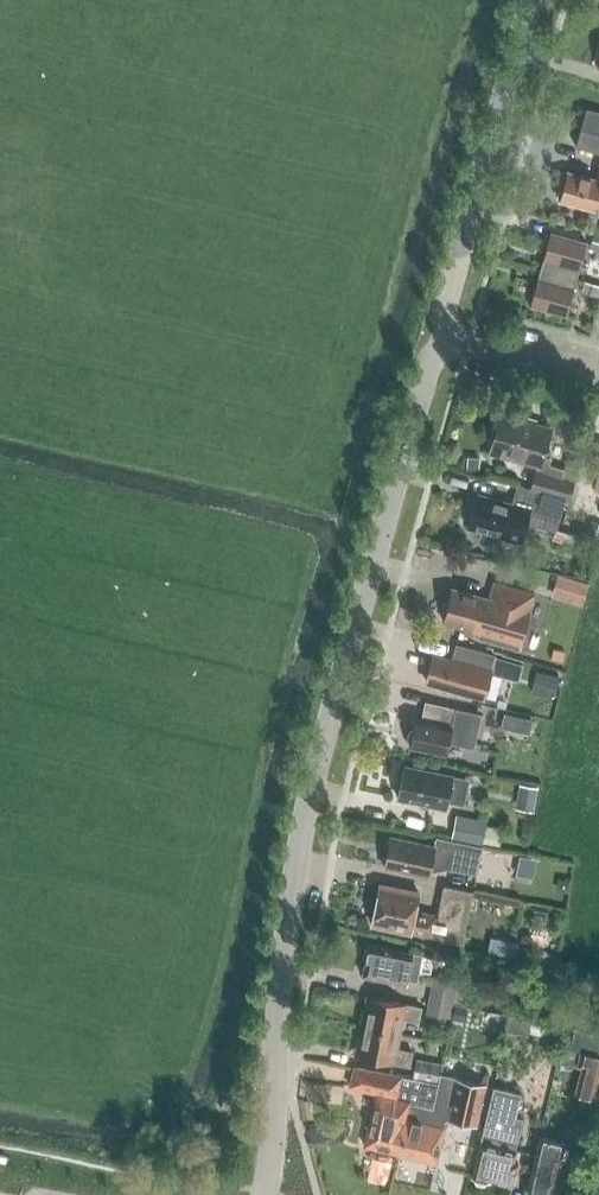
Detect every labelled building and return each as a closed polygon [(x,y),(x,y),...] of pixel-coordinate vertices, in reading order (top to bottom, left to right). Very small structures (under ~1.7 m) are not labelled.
[(586,109),(575,146),(598,152),(598,113),(586,109)] [(595,179),(568,172),(560,200),(595,210),(596,205),(598,206),(598,166),(595,179)] [(593,230),(588,248),(598,251),(598,232),(593,230)] [(578,270),(586,242),(551,232),(543,260),(540,269),(576,279),(579,270),(578,270)] [(574,287),(576,279),(540,269),(538,277),(530,306),(566,315),(574,287)] [(598,294),(598,286),(586,283),(584,292),(598,296),(598,294)] [(550,458),(543,456),(551,427),(501,413),(492,444),(507,448),(504,456),(538,466),(537,470),(532,489),(531,490),(564,500),(565,499),(569,500),(574,480),(579,461),(567,457),(564,468),(549,464),(550,458)] [(477,469),(478,457),(466,456),(465,468),(477,469)] [(531,490),(532,489),(518,485),(512,505),(478,495),(469,526),(482,529),(480,538),(482,542),(496,546),(500,544),(503,535),(504,536),(506,528),(522,533),(525,522),(555,531),(564,500),(531,490)] [(587,534),(598,537),(598,522),(591,520),(587,534)] [(571,579),(565,601),(582,606),(589,585),(571,579)] [(443,620),(480,631),(478,638),(518,649),(520,642),(521,643),(530,611),(529,611),(534,593),(494,582),(489,600),(451,589),(443,620)] [(490,672),(495,654),(456,644),(451,661),(433,656),(426,680),(484,697),(491,672),(490,672)] [(519,663),(504,658),(500,670),(516,675),(519,663)] [(559,675),(536,669),(531,692),(554,698),(559,675)] [(473,749),(481,714),(426,702),(422,719),(415,718),(409,746),(446,754),(448,743),(473,749)] [(533,719),(504,712),(500,727),(529,734),(533,719)] [(463,804),(468,779),(441,774),(441,773),(405,765),(398,798),(435,806),(435,805),(436,806),(438,799),(463,804)] [(533,812),(537,788),(519,784),(515,808),(533,812)] [(485,824),(454,818),(451,837),(482,843),(485,824)] [(434,845),(420,842),(390,836),(384,866),(414,872),(415,868),(430,871),(446,868),(476,875),(482,846),(435,836),(434,845)] [(443,886),(438,914),(415,910),(418,892),(380,884),(372,924),(433,937),(462,943),(473,891),(443,886)] [(491,953),(507,956),(519,959),(521,948),(494,942),(491,953)] [(398,949),(368,943),(362,975),(392,981),(392,980),(407,983),(408,979),(417,981),(419,971),(423,972),(427,955),(398,949)] [(456,989),(457,981),(434,976),(430,998),(453,1002),(456,989)] [(456,989),(453,1002),(468,1005),(470,992),(456,989)] [(419,1021),(422,1007),(405,1004),(405,1003),(367,996),(362,1026),(399,1033),(402,1018),(419,1021)] [(450,1019),(453,1002),(430,998),(426,1014),(450,1019)] [(454,1003),(451,1019),(463,1022),(466,1006),(454,1003)] [(505,1030),(528,1035),(531,1018),(508,1013),(505,1030)] [(396,1048),(399,1033),(362,1026),(356,1056),(393,1063),(409,1066),(412,1051),(396,1048)] [(598,1055),(598,1033),(571,1026),(562,1063),(575,1066),(576,1064),(579,1050),(598,1055)] [(593,1098),(598,1073),(598,1055),(579,1050),(576,1064),(575,1066),(580,1067),(573,1094),(593,1098)] [(438,1081),(440,1065),(416,1060),(413,1077),(438,1081)] [(437,1084),(401,1076),(355,1067),(350,1086),(377,1093),(365,1145),(398,1153),(405,1125),(403,1125),(404,1118),(407,1118),(409,1104),(432,1109),(437,1084)] [(477,1124),(485,1085),(439,1075),(437,1084),(432,1109),(409,1104),(407,1118),(404,1118),(403,1125),(405,1125),(398,1153),(436,1162),(444,1127),(447,1118),(477,1125),(477,1124)] [(515,1150),(522,1118),(516,1116),(521,1093),(493,1086),(472,1176),(490,1180),(491,1178),(513,1184),(518,1162),(514,1161),(516,1150),(515,1150)] [(560,1163),(565,1143),(539,1136),(527,1189),(549,1194),(557,1162),(560,1163)]
